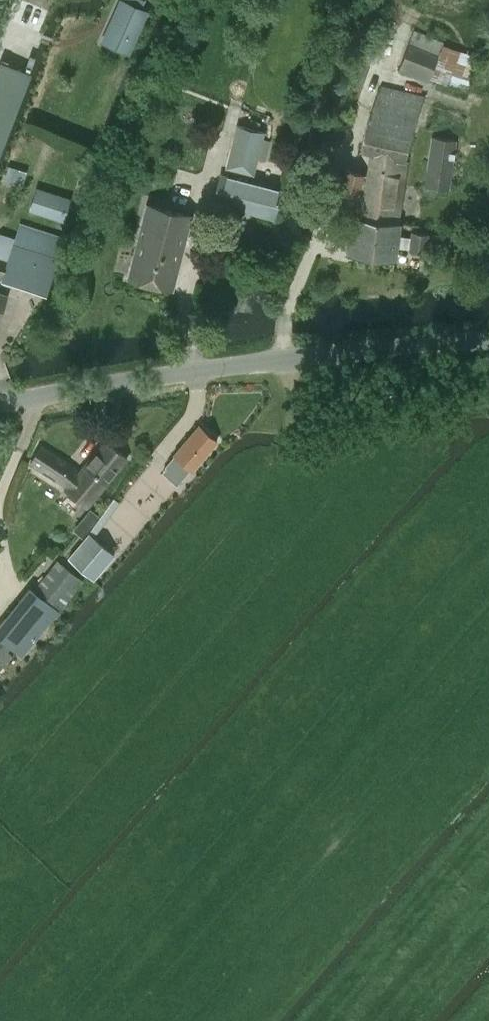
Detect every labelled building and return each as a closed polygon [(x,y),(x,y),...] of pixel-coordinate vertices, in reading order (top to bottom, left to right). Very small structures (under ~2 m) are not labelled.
[(119,1),(103,39),(130,50),(146,13),(119,1)] [(444,44),(444,42),(415,30),(400,67),(430,78),(430,77),(444,44)] [(444,44),(430,77),(464,90),(477,55),(444,44)] [(1,132),(25,67),(0,58),(0,131),(1,132)] [(354,216),(397,221),(404,173),(406,173),(408,159),(405,159),(412,134),(425,96),(381,86),(367,123),(361,150),(372,153),(369,175),(346,168),(336,200),(355,205),(354,216)] [(236,124),(226,168),(254,175),(258,158),(265,160),(270,140),(263,138),(265,131),(236,124)] [(449,190),(456,139),(432,136),(425,186),(449,190)] [(21,186),(26,172),(7,166),(3,180),(21,186)] [(275,218),(282,190),(221,174),(214,203),(275,218)] [(71,198),(37,187),(29,211),(63,222),(71,198)] [(173,288),(191,215),(147,203),(128,277),(173,288)] [(397,221),(354,216),(351,215),(347,252),(396,259),(401,222),(397,221)] [(2,279),(2,280),(30,289),(31,289),(46,294),(58,259),(42,253),(49,232),(21,223),(9,259),(0,256),(0,278),(2,279)] [(425,252),(427,232),(411,230),(409,250),(425,252)] [(175,455),(165,466),(177,476),(173,481),(176,484),(180,479),(181,480),(190,468),(192,470),(217,441),(198,425),(174,454),(175,455)] [(41,446),(30,463),(57,480),(58,479),(67,487),(66,488),(87,506),(127,458),(106,440),(77,474),(67,466),(68,463),(41,446)] [(114,497),(89,531),(94,535),(119,501),(114,497)] [(81,519),(73,529),(83,538),(92,528),(81,519)] [(92,579),(113,554),(88,533),(67,558),(92,579)] [(58,559),(34,589),(59,609),(83,580),(58,559)] [(0,623),(0,638),(22,655),(59,610),(30,586),(0,623)]
